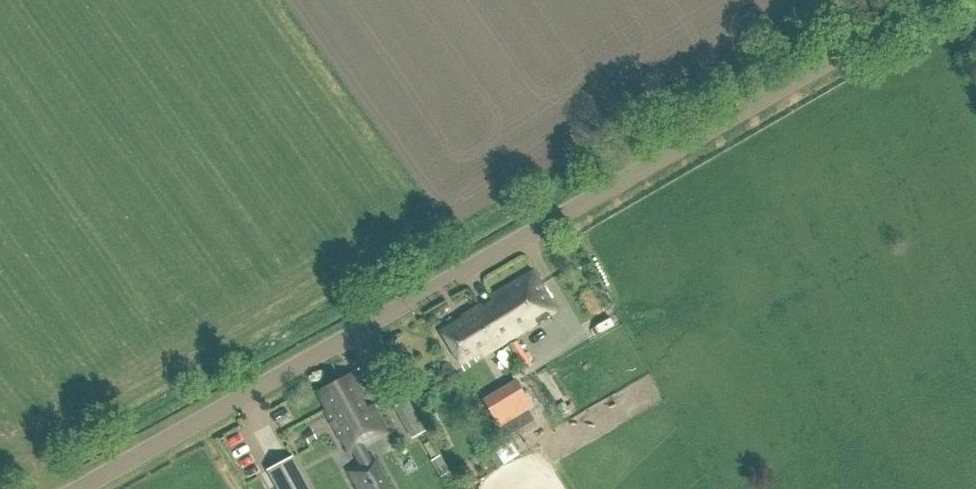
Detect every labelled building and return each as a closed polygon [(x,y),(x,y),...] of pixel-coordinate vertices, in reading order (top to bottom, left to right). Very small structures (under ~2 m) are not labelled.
[(482,357),(556,315),(533,275),(492,298),(496,306),(484,313),(481,307),(465,316),(467,319),(443,333),(465,371),(469,369),(468,367),(475,362),(472,356),(479,352),(482,357)] [(365,410),(360,402),(362,401),(349,375),(319,391),(329,409),(326,411),(349,455),(353,453),(365,446),(388,434),(372,406),(365,410)] [(519,384),(486,404),(496,422),(530,402),(519,384)] [(389,400),(407,432),(420,425),(402,393),(389,400)] [(571,404),(560,411),(564,418),(576,411),(571,404)] [(510,441),(537,425),(529,411),(502,426),(510,440),(510,441)] [(312,430),(304,434),(308,443),(316,438),(312,430)] [(510,440),(495,449),(504,464),(519,454),(510,441),(510,440)] [(372,457),(365,446),(353,453),(359,464),(346,471),(356,488),(393,488),(374,456),(372,457)] [(440,455),(438,456),(432,460),(431,460),(440,476),(449,471),(440,455)] [(293,456),(267,471),(277,488),(311,488),(293,456)]
